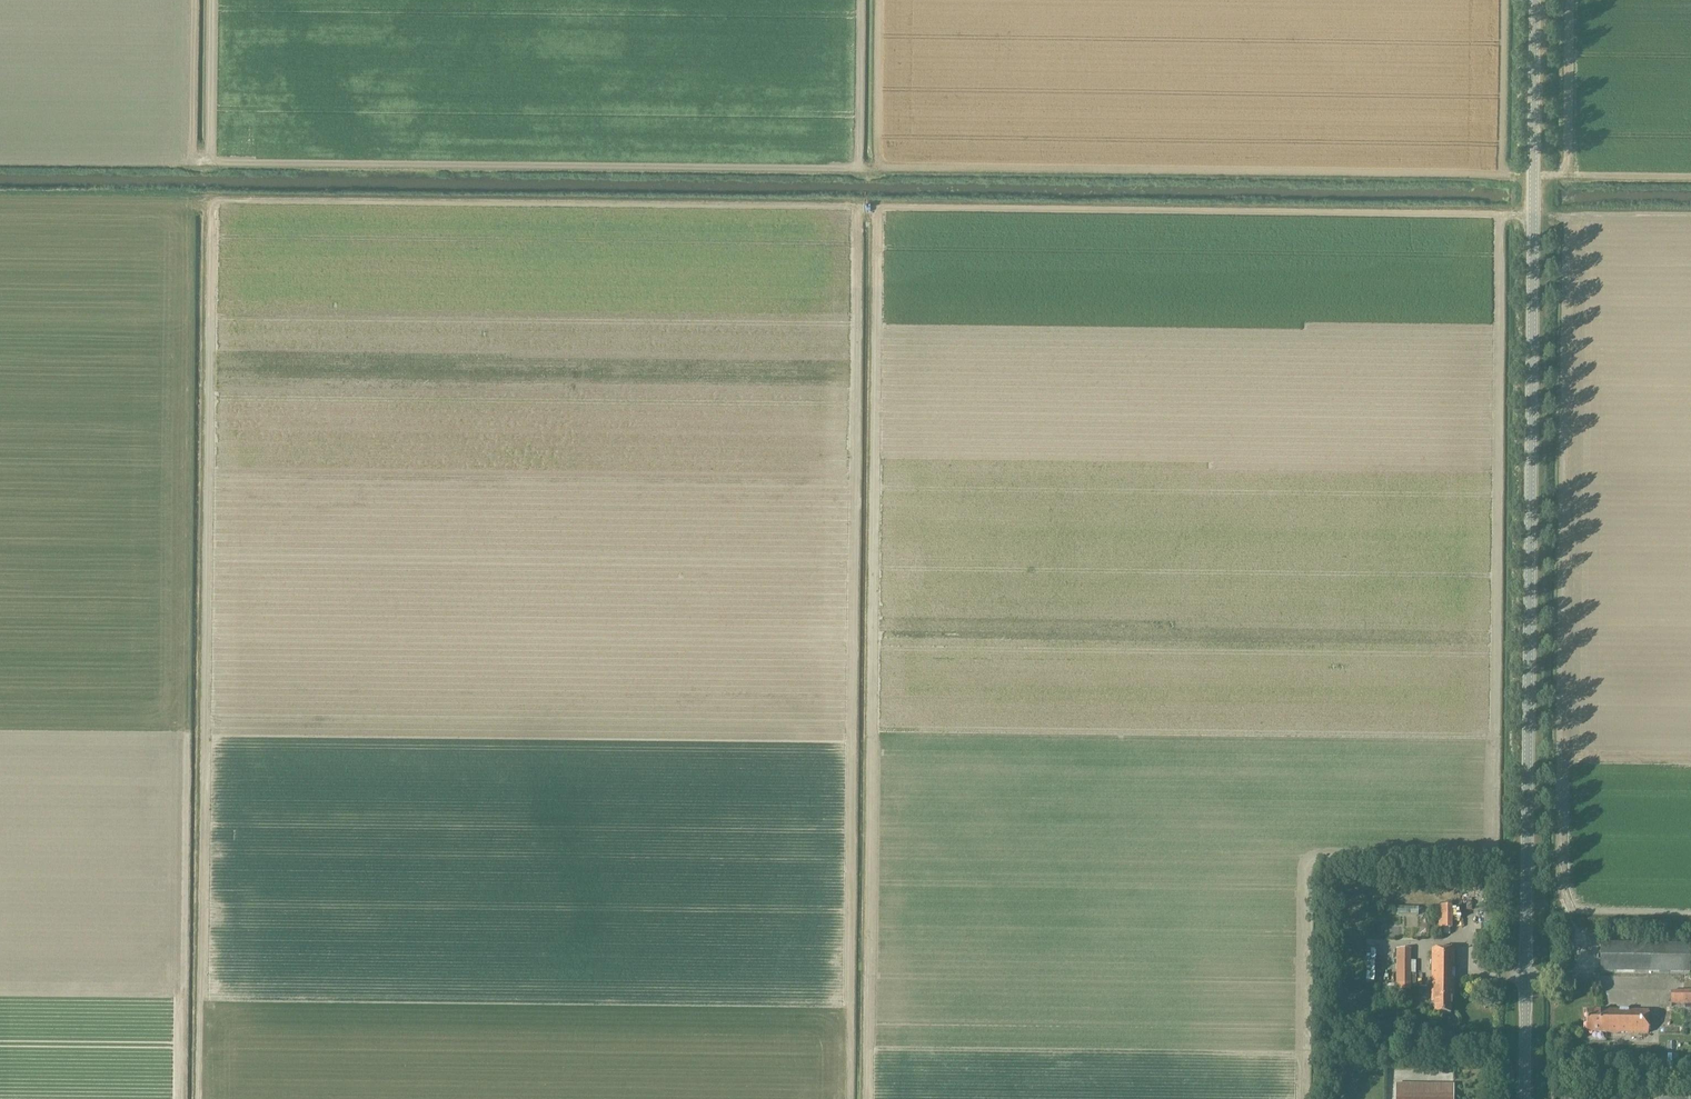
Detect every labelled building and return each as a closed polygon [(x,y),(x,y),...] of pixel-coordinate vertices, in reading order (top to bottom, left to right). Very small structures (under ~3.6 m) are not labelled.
[(1451,928),(1452,905),(1439,905),(1438,928),(1451,928)] [(1405,927),(1415,927),(1415,919),(1417,919),(1417,913),(1397,913),(1397,917),(1406,917),(1405,927)] [(1601,944),(1600,971),(1690,972),(1690,945),(1601,944)] [(1396,984),(1410,984),(1416,984),(1416,975),(1410,975),(1411,949),(1396,949),(1396,984)] [(1453,999),(1454,949),(1432,949),(1431,1003),(1434,1003),(1434,1015),(1440,1015),(1440,1014),(1450,1014),(1450,999),(1453,999)] [(1670,1004),(1690,1003),(1690,991),(1670,991),(1670,1004)] [(1648,1033),(1648,1011),(1586,1010),(1586,1032),(1648,1033)] [(1453,1084),(1396,1084),(1396,1098),(1453,1098),(1453,1084)]
